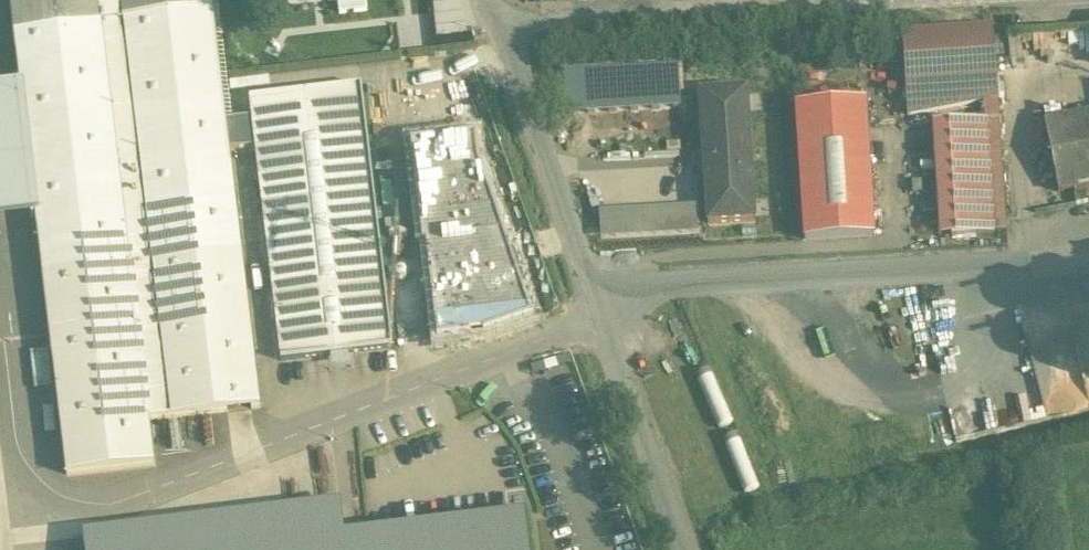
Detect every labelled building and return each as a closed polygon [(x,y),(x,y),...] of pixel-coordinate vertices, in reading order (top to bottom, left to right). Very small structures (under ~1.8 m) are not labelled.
[(14,36),(123,23),(120,0),(10,0),(14,36)] [(123,23),(212,13),(211,0),(120,0),(123,23)] [(225,117),(212,13),(123,23),(14,36),(21,96),(36,218),(66,474),(154,464),(149,420),(259,407),(229,150),(225,117)] [(992,28),(905,34),(905,33),(903,33),(908,117),(997,99),(992,28)] [(678,72),(563,78),(566,117),(680,111),(678,72)] [(361,86),(252,98),(253,114),(225,117),(229,150),(257,146),(283,358),(392,345),(361,86)] [(746,89),(699,92),(708,223),(754,220),(746,89)] [(36,218),(21,96),(0,99),(0,221),(36,218)] [(864,102),(796,106),(805,241),(873,236),(864,102)] [(1044,124),(1058,193),(1088,187),(1088,115),(1044,124)] [(985,122),(934,126),(941,238),(992,235),(985,122)] [(426,245),(437,341),(482,338),(531,320),(477,161),(475,140),(410,147),(422,246),(426,245)] [(1085,192),(1074,194),(1076,205),(1087,203),(1085,192)] [(696,209),(599,213),(602,239),(698,234),(696,209)] [(95,549),(530,549),(526,515),(349,535),(344,497),(92,525),(95,549)]
